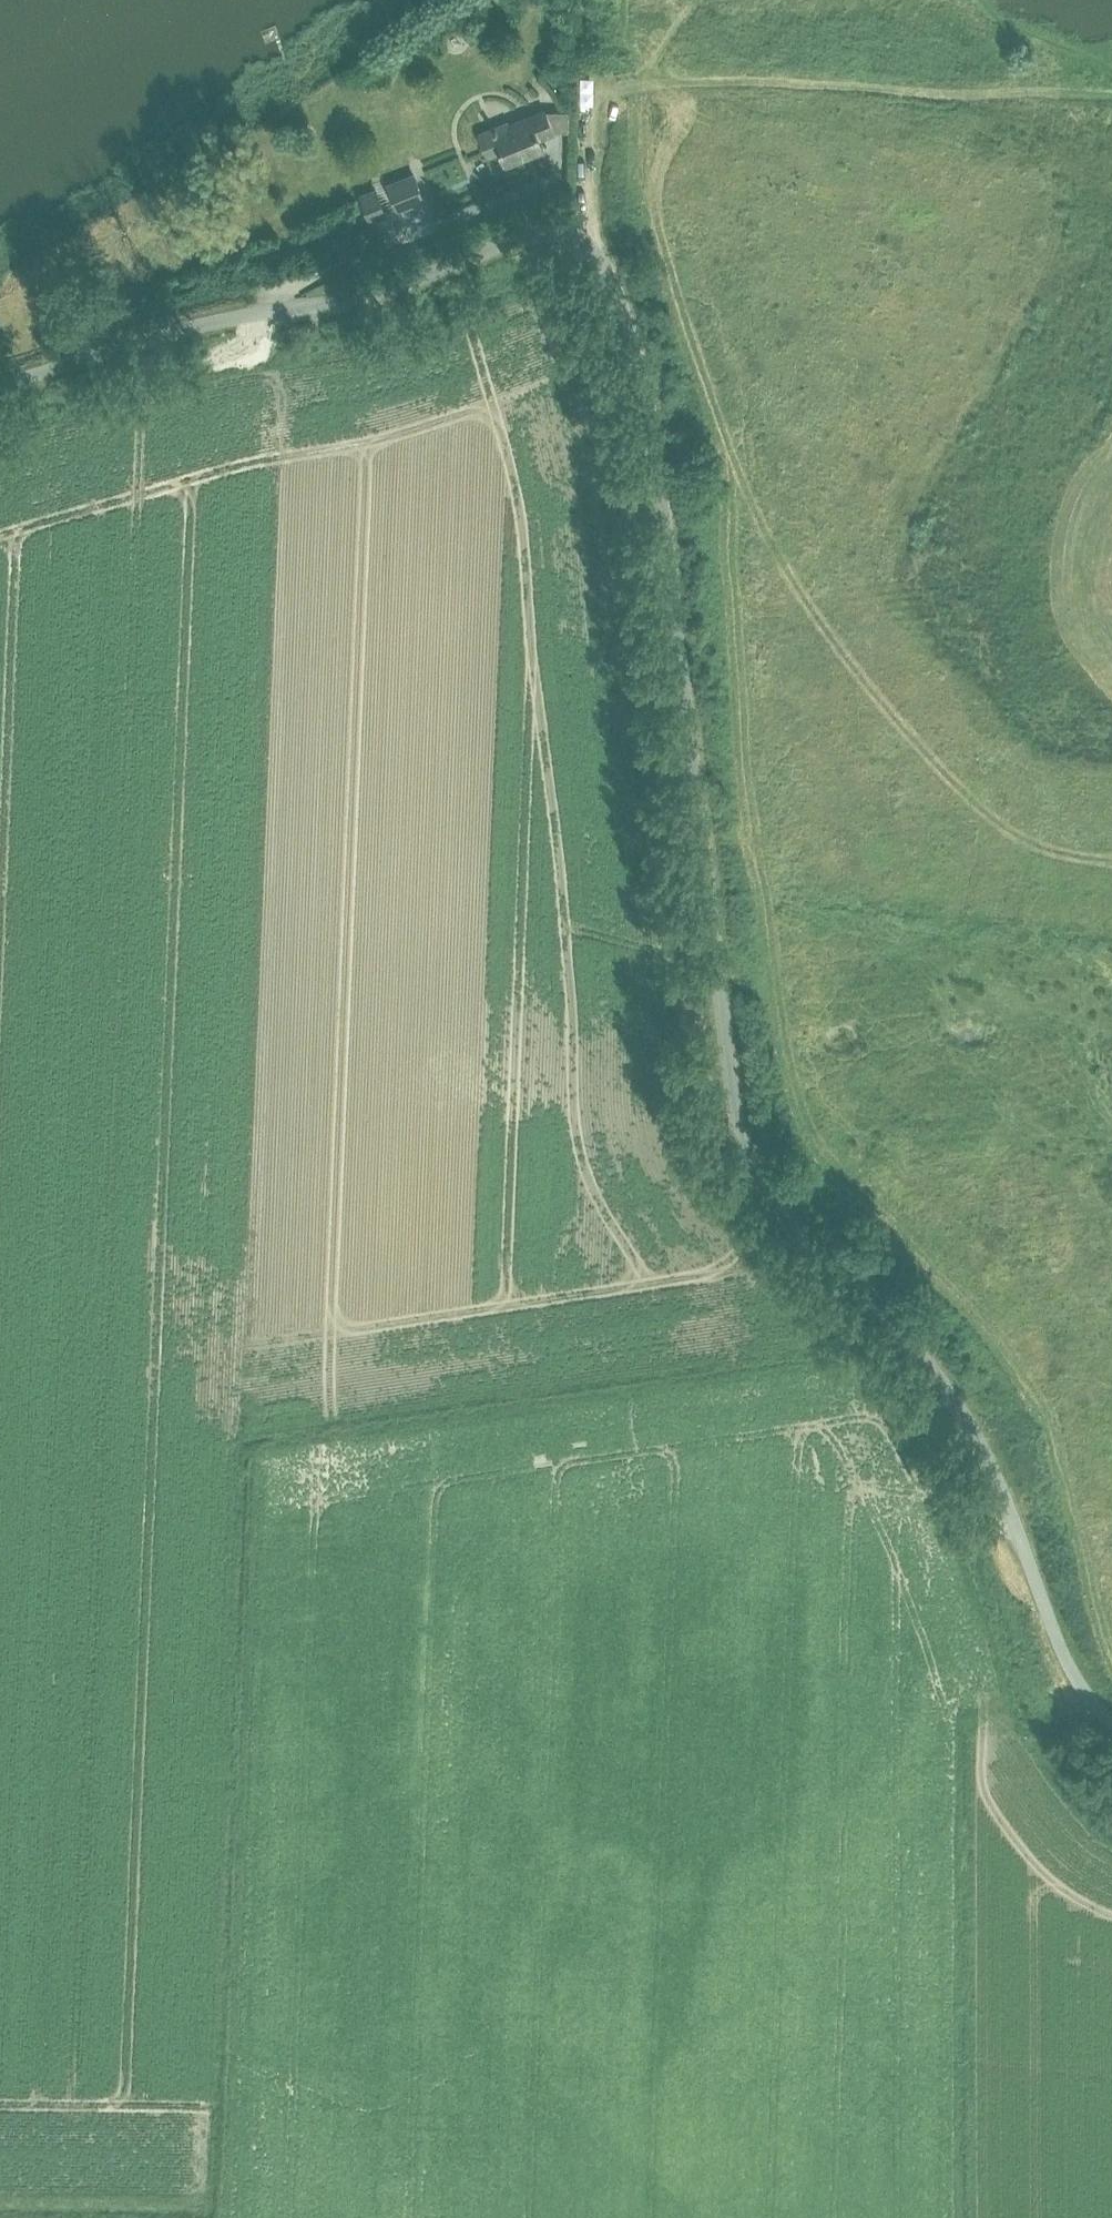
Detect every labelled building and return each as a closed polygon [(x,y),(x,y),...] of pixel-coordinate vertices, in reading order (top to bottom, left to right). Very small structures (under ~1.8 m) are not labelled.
[(273,27),(263,31),(267,42),(277,38),(273,27)] [(501,151),(507,163),(544,147),(540,138),(554,132),(545,110),(510,124),(509,120),(480,133),(487,151),(501,151)] [(572,112),(560,111),(559,132),(571,132),(572,112)] [(416,173),(390,183),(400,209),(426,199),(416,173)] [(375,189),(360,195),(360,196),(370,221),(385,215),(375,189)]
